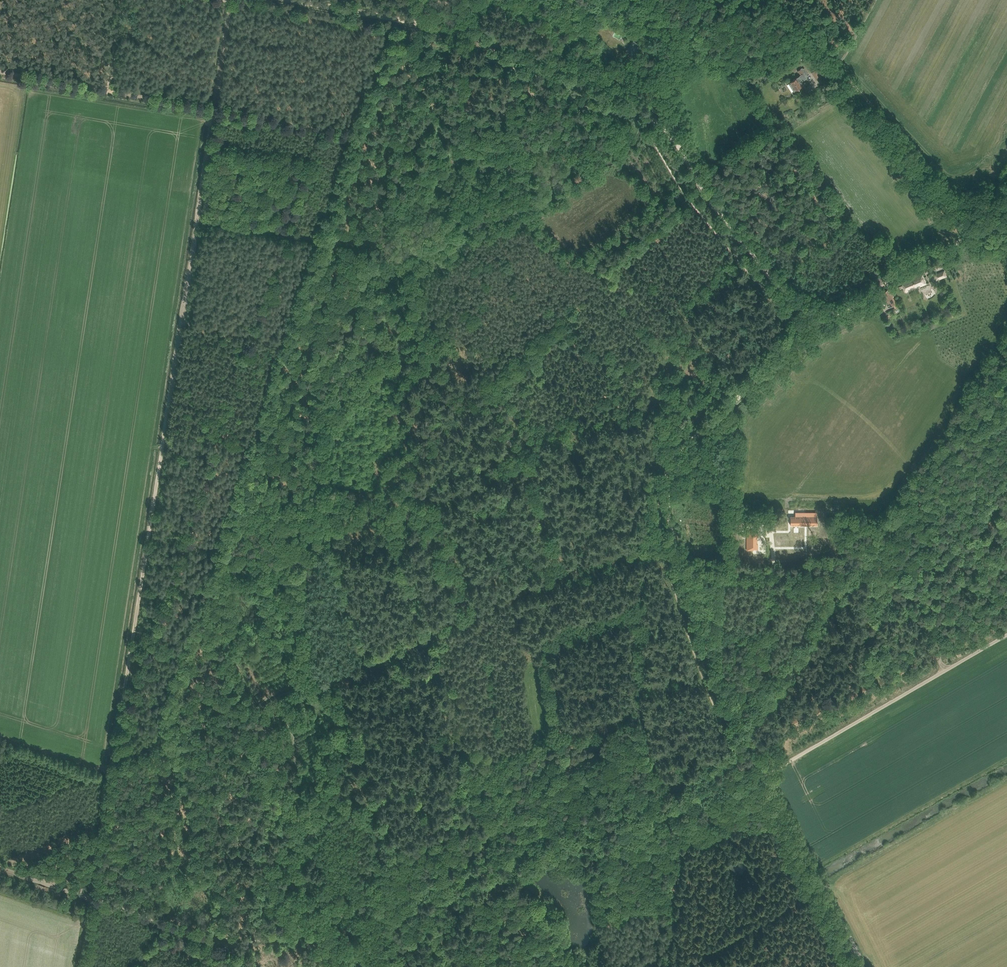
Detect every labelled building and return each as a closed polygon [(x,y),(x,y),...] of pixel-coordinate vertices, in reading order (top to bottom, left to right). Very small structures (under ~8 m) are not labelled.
[(626,51),(629,53),(633,56),(641,46),(634,41),(626,51)] [(803,86),(800,82),(807,77),(805,75),(808,73),(804,68),(803,69),(802,68),(798,70),(801,75),(789,82),(795,91),(803,86)] [(820,76),(817,69),(812,72),(816,78),(820,76)] [(922,274),(913,277),(917,287),(916,285),(920,284),(920,286),(926,284),(922,274)] [(902,281),(906,292),(917,287),(913,277),(902,281)] [(888,289),(881,294),(888,307),(892,304),(896,302),(888,289)] [(786,516),(776,516),(776,525),(789,525),(789,516),(791,516),(791,512),(786,512),(786,516)] [(791,516),(789,516),(789,525),(803,525),(803,516),(791,516)] [(757,525),(751,525),(751,535),(755,535),(755,531),(762,531),(762,526),(757,526),(757,525)] [(755,535),(751,535),(751,545),(757,545),(757,544),(762,544),(762,539),(755,539),(755,535)]
